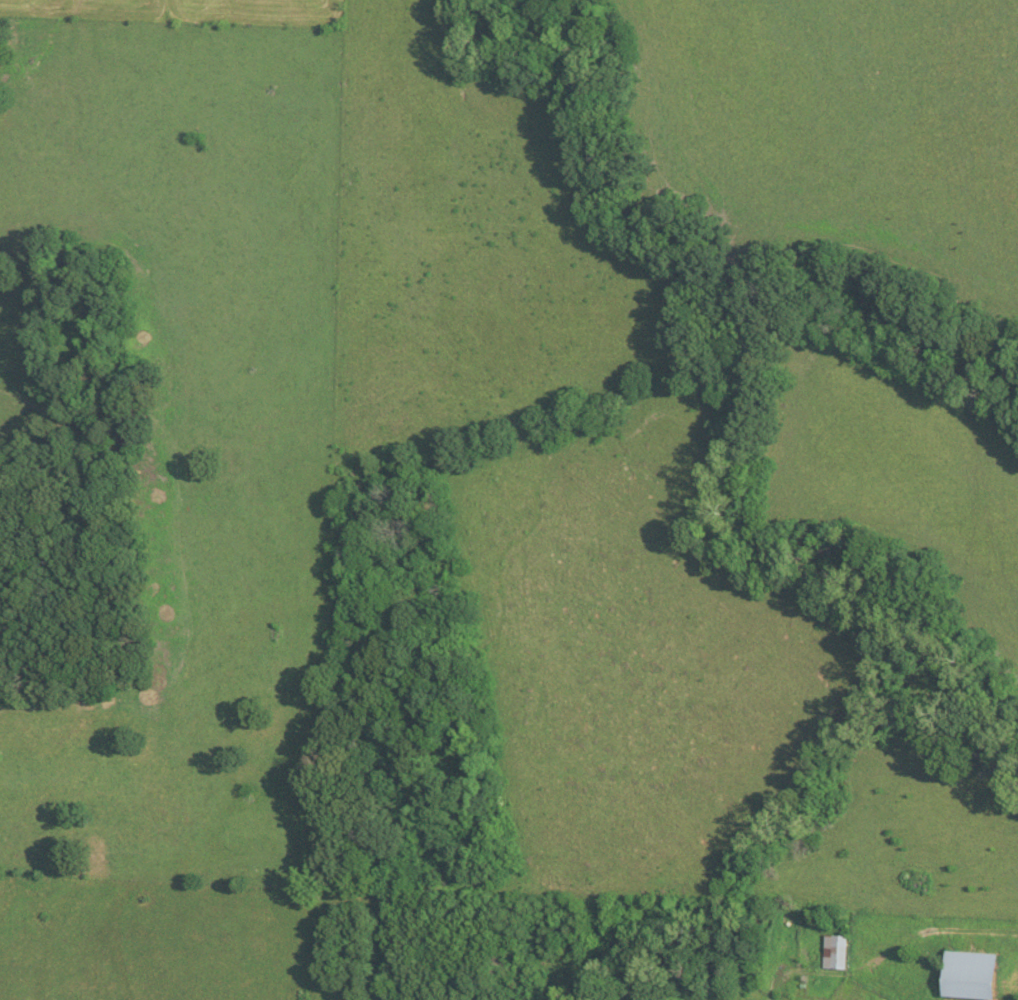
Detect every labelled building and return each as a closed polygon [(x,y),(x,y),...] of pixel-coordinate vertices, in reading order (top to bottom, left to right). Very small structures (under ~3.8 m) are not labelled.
[(855,934),(830,934),(830,967),(855,967),(855,934)] [(1005,951),(954,950),(952,995),(1003,997),(1005,951)]
